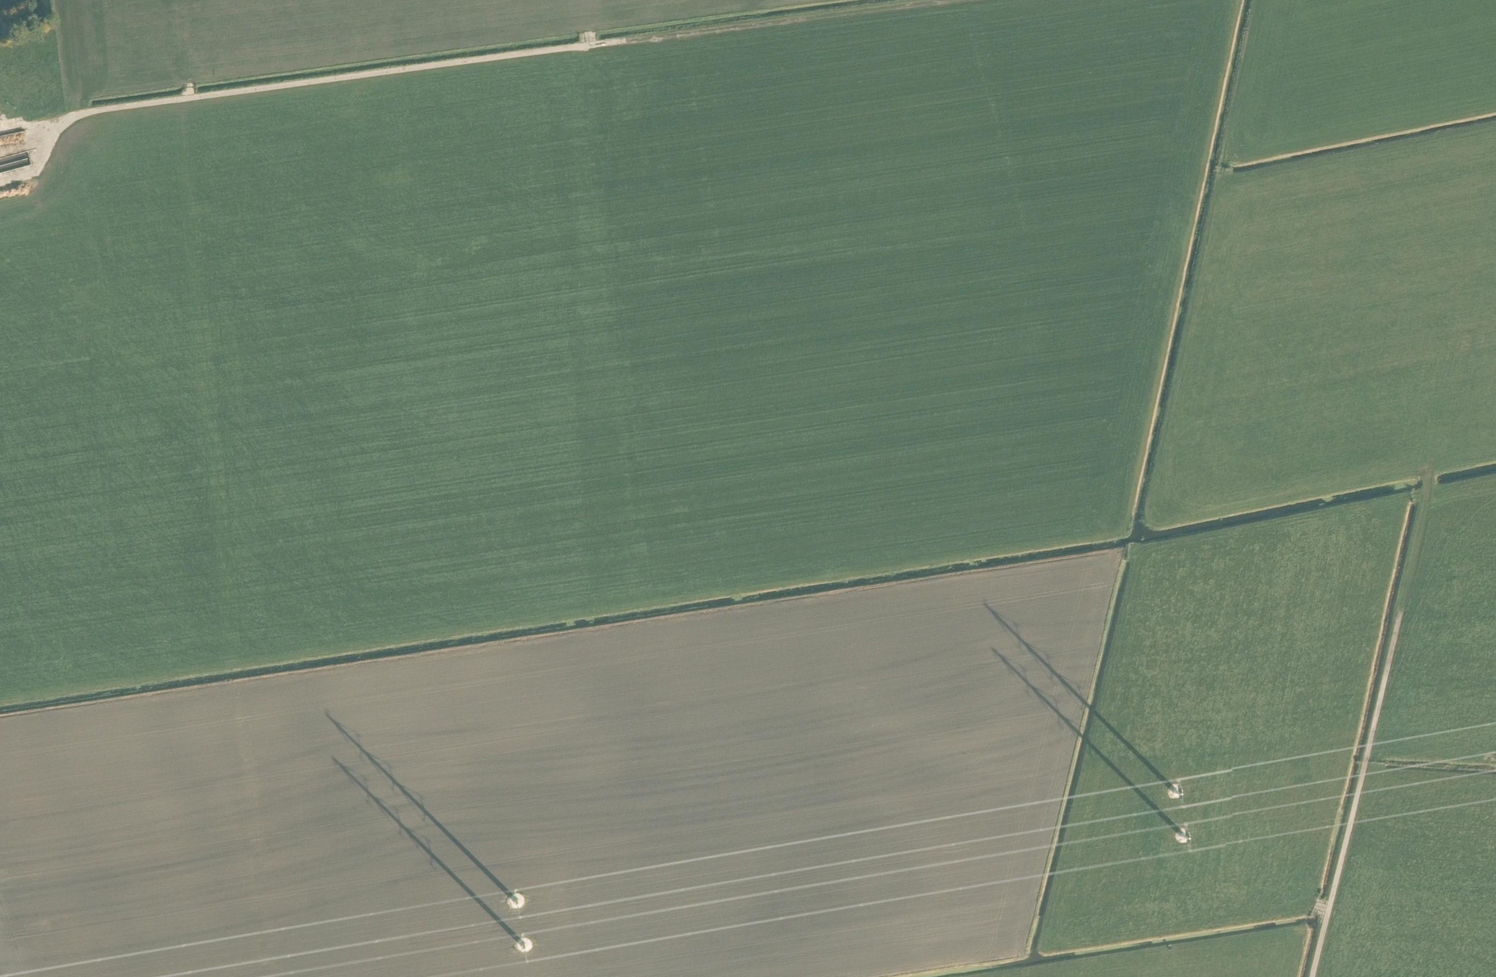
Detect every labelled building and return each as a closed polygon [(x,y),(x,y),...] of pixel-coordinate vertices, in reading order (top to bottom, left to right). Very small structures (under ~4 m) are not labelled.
[(32,164),(29,151),(0,159),(0,172),(32,164)]
